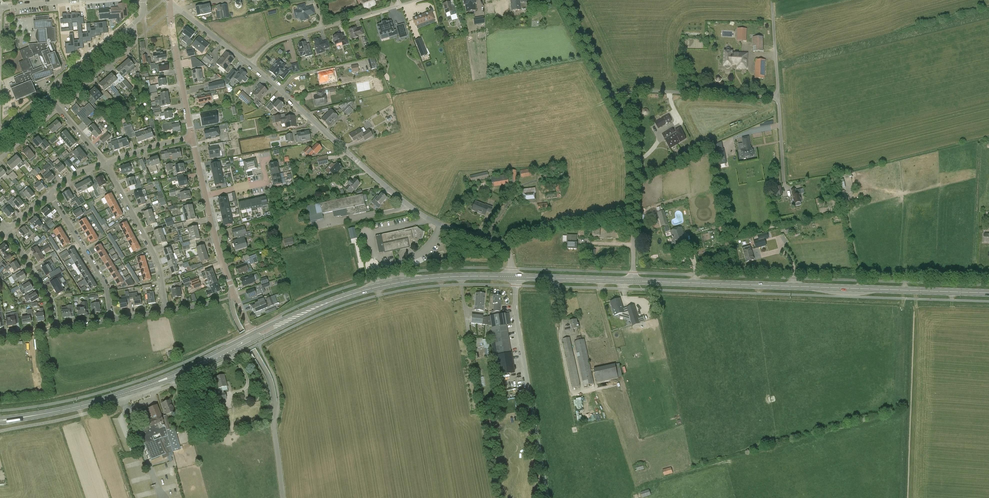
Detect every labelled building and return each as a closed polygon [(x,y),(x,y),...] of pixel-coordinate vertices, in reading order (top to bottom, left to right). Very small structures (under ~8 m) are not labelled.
[(361,1),(364,8),(364,10),(375,5),(374,2),(378,0),(363,0),(361,1)] [(464,5),(465,5),(466,11),(475,10),(474,4),(476,3),(475,0),(463,0),(464,5)] [(497,12),(507,11),(506,0),(496,0),(497,12)] [(526,2),(526,0),(510,0),(511,12),(520,11),(520,3),(526,2)] [(454,6),(451,7),(450,2),(443,4),(445,14),(450,13),(451,16),(456,14),(454,6)] [(118,25),(127,17),(126,4),(120,4),(120,7),(111,8),(112,16),(115,16),(116,22),(118,25)] [(197,17),(211,14),(209,5),(195,8),(197,17)] [(216,6),(217,12),(219,12),(220,20),(229,19),(227,5),(216,6)] [(306,21),(306,20),(308,20),(307,16),(314,14),(312,7),(305,9),(304,5),(297,7),(298,11),(294,12),(296,19),(300,18),(301,22),(304,21),(304,22),(306,21)] [(424,15),(411,20),(414,27),(415,26),(416,30),(420,28),(419,25),(427,22),(433,20),(430,12),(423,14),(424,15)] [(75,13),(71,13),(71,15),(72,23),(77,23),(77,29),(81,28),(81,20),(83,20),(83,16),(80,17),(80,14),(75,14),(75,13)] [(66,14),(62,14),(63,24),(68,24),(69,29),(73,29),(72,23),(71,15),(70,15),(66,15),(66,14)] [(48,77),(53,76),(51,73),(61,69),(54,52),(55,51),(52,43),(56,43),(54,28),(52,28),(51,20),(49,20),(48,16),(35,17),(35,22),(33,22),(34,31),(42,30),(43,44),(40,45),(43,53),(41,53),(47,67),(43,68),(42,67),(33,71),(28,59),(40,55),(37,48),(31,51),(29,47),(19,51),(23,61),(19,63),(22,73),(23,72),(24,74),(16,78),(14,79),(16,84),(9,86),(16,102),(27,97),(36,93),(35,92),(32,83),(35,82),(35,83),(48,77)] [(90,28),(90,29),(91,38),(95,38),(95,37),(101,36),(101,34),(104,34),(103,22),(98,23),(98,28),(90,28)] [(382,25),(377,26),(380,37),(388,34),(389,38),(395,37),(395,36),(398,35),(400,40),(407,38),(404,25),(396,28),(397,31),(393,32),(391,22),(386,24),(386,23),(382,24),(382,25)] [(82,33),(83,44),(87,43),(87,42),(92,41),(91,38),(90,29),(90,28),(90,27),(86,27),(87,33),(82,33)] [(182,34),(185,36),(182,41),(186,44),(190,40),(194,34),(187,28),(185,27),(183,30),(184,31),(182,34)] [(356,30),(356,28),(348,30),(351,39),(358,37),(358,36),(363,34),(361,28),(356,30)] [(747,29),(737,28),(736,41),(746,41),(747,29)] [(74,39),(73,39),(74,49),(75,49),(78,48),(78,47),(83,47),(83,44),(82,33),(82,31),(78,32),(78,38),(74,39)] [(333,37),(336,45),(342,43),(342,46),(348,44),(346,38),(343,38),(341,39),(340,35),(333,37)] [(192,46),(202,53),(208,45),(199,37),(192,46)] [(762,37),(753,37),(753,45),(753,52),(762,52),(762,37)] [(70,44),(65,44),(66,54),(70,54),(70,53),(75,52),(75,49),(74,49),(73,39),(74,39),(73,38),(70,38),(70,44)] [(315,45),(314,45),(317,54),(324,52),(323,50),(329,48),(328,46),(326,47),(324,42),(321,43),(320,38),(313,40),(315,45)] [(306,42),(303,43),(298,45),(300,50),(298,50),(300,57),(305,56),(305,57),(312,55),(309,44),(306,45),(306,42)] [(422,44),(416,46),(421,57),(427,54),(422,44)] [(189,59),(188,57),(195,56),(194,50),(192,51),(192,48),(186,49),(187,55),(183,56),(184,60),(189,59)] [(732,52),(731,52),(731,50),(730,49),(729,49),(728,48),(727,49),(726,49),(726,50),(726,51),(725,51),(724,65),(725,65),(725,66),(725,67),(726,68),(727,69),(728,69),(729,68),(730,67),(730,66),(731,66),(731,64),(737,64),(737,68),(746,69),(747,54),(732,53),(732,52)] [(156,52),(157,54),(153,55),(154,62),(158,62),(158,61),(166,60),(165,53),(161,53),(161,51),(156,52)] [(216,64),(227,73),(230,70),(227,68),(234,59),(226,52),(216,64)] [(151,64),(150,58),(148,59),(147,55),(142,56),(144,63),(148,63),(148,65),(151,64)] [(206,55),(202,61),(208,66),(213,59),(206,55)] [(374,57),(367,59),(370,70),(377,68),(374,57)] [(133,58),(130,61),(128,60),(123,64),(126,67),(123,69),(127,72),(134,66),(137,63),(133,58)] [(190,58),(192,67),(204,65),(194,58),(190,58)] [(273,65),(269,71),(276,77),(279,74),(281,75),(280,77),(283,79),(289,72),(293,71),(294,74),(296,73),(300,72),(298,63),(293,65),(291,65),(292,69),(287,70),(286,69),(284,68),(284,67),(285,66),(278,60),(277,61),(276,62),(275,62),(273,65)] [(755,79),(764,79),(765,60),(755,60),(755,76),(755,79)] [(121,77),(127,72),(123,69),(126,67),(123,64),(116,71),(121,77)] [(157,73),(159,72),(160,72),(168,71),(167,64),(158,65),(155,66),(154,64),(151,64),(150,65),(151,70),(157,69),(157,73)] [(201,70),(200,70),(191,72),(194,84),(203,82),(201,70)] [(226,79),(229,81),(232,78),(240,83),(247,74),(241,70),(239,73),(238,72),(237,72),(237,73),(233,70),(226,79)] [(333,70),(319,73),(321,83),(335,80),(333,70)] [(119,83),(117,81),(111,74),(105,80),(107,83),(109,82),(114,87),(119,83)] [(158,81),(158,84),(149,86),(147,77),(145,77),(148,93),(157,91),(156,88),(159,88),(166,86),(165,79),(158,81)] [(105,80),(99,85),(103,90),(104,91),(105,91),(109,87),(110,88),(115,95),(118,92),(114,87),(109,82),(107,83),(105,80)] [(209,91),(214,90),(224,88),(223,81),(212,83),(212,84),(208,85),(209,91)] [(257,87),(258,89),(253,95),(259,101),(268,91),(261,85),(260,84),(257,87)] [(88,94),(91,97),(90,97),(90,99),(89,101),(92,105),(102,97),(104,95),(101,92),(100,90),(98,92),(95,89),(88,94)] [(103,94),(104,95),(109,101),(112,98),(107,91),(106,92),(103,94)] [(198,104),(200,103),(200,106),(202,107),(207,106),(208,103),(208,102),(211,101),(210,95),(216,94),(215,91),(204,93),(205,96),(196,97),(198,104)] [(317,92),(318,98),(314,99),(315,106),(326,104),(324,95),(323,91),(317,92)] [(251,100),(242,92),(238,96),(247,105),(251,100)] [(154,99),(155,102),(169,99),(167,93),(160,94),(161,97),(157,97),(158,98),(154,99)] [(160,107),(162,107),(170,106),(169,99),(155,102),(155,104),(159,104),(159,106),(152,108),(152,112),(161,111),(160,107)] [(271,112),(274,108),(279,112),(284,107),(278,101),(273,106),(270,103),(266,107),(271,112)] [(340,105),(338,107),(347,116),(353,110),(351,108),(354,105),(352,101),(351,102),(350,102),(349,103),(349,102),(347,104),(345,103),(341,105),(340,105)] [(76,104),(70,110),(76,116),(76,115),(82,122),(84,125),(87,127),(91,123),(87,118),(95,111),(89,104),(84,108),(83,108),(80,109),(76,104)] [(328,127),(338,117),(330,110),(321,120),(328,127)] [(171,112),(164,113),(161,114),(161,111),(152,112),(151,112),(152,116),(159,115),(160,117),(164,117),(165,120),(172,119),(171,112)] [(202,117),(200,117),(202,125),(214,122),(213,115),(215,115),(214,111),(202,113),(202,117)] [(295,121),(294,121),(293,116),(285,118),(284,114),(280,115),(275,116),(271,116),(272,124),(281,123),(281,124),(286,123),(287,128),(295,127),(295,123),(295,121)] [(658,129),(672,121),(668,115),(655,122),(658,129)] [(52,134),(61,127),(57,121),(48,129),(52,134)] [(163,131),(172,129),(173,133),(180,131),(179,124),(175,125),(174,122),(162,124),(163,131)] [(227,123),(219,125),(220,130),(226,129),(227,131),(229,131),(227,123)] [(88,129),(92,134),(97,130),(93,125),(88,129)] [(97,130),(92,134),(96,139),(101,134),(100,132),(104,128),(104,127),(103,125),(99,128),(97,130)] [(150,127),(143,129),(146,136),(143,137),(145,141),(153,138),(151,130),(150,127)] [(218,128),(204,131),(206,140),(219,137),(218,128)] [(671,129),(662,135),(666,143),(670,149),(685,139),(680,128),(675,131),(675,132),(674,132),(671,129)] [(137,143),(145,141),(143,137),(146,136),(143,129),(139,130),(140,132),(139,133),(139,134),(135,135),(137,143)] [(362,134),(359,129),(349,135),(353,141),(356,140),(357,141),(365,137),(366,139),(372,136),(369,130),(362,134)] [(59,137),(66,144),(69,141),(68,139),(70,137),(65,131),(59,137)] [(296,143),(298,143),(310,141),(309,131),(296,134),(296,136),(295,136),(296,143)] [(107,133),(106,134),(99,140),(102,143),(109,137),(110,136),(107,133)] [(293,142),(292,134),(286,135),(285,136),(286,142),(287,141),(288,143),(293,142)] [(42,142),(38,137),(32,142),(37,148),(41,145),(45,150),(50,146),(44,140),(42,142)] [(76,144),(70,137),(68,139),(69,141),(66,144),(70,149),(76,144)] [(122,144),(123,148),(129,146),(126,138),(122,140),(121,137),(117,138),(119,145),(122,144)] [(751,149),(749,137),(741,138),(744,150),(741,151),(742,159),(752,157),(752,156),(754,156),(753,150),(751,150),(751,149)] [(116,138),(117,141),(111,143),(113,151),(123,148),(122,144),(119,145),(117,138),(116,138)] [(210,145),(210,148),(208,149),(210,159),(220,157),(219,151),(224,150),(222,143),(210,145)] [(307,156),(308,154),(310,156),(314,153),(316,155),(321,149),(317,144),(311,150),(308,147),(304,152),(307,156)] [(35,150),(31,146),(22,153),(30,161),(35,157),(32,153),(35,150)] [(688,146),(683,149),(686,154),(691,151),(688,146)] [(73,154),(75,156),(73,157),(75,160),(83,153),(79,148),(73,154)] [(174,150),(161,153),(162,160),(169,158),(169,154),(171,154),(173,160),(177,159),(177,158),(181,157),(179,150),(174,151),(174,150)] [(725,157),(724,150),(716,152),(718,163),(719,166),(727,165),(725,157)] [(74,165),(79,161),(80,163),(87,158),(83,153),(75,160),(72,163),(69,159),(66,161),(71,166),(73,164),(74,165)] [(16,156),(11,160),(17,166),(22,162),(16,156)] [(157,171),(156,166),(160,165),(157,157),(149,159),(151,165),(148,166),(150,173),(157,171)] [(255,158),(243,161),(245,172),(258,169),(255,158)] [(65,169),(60,164),(61,163),(58,159),(53,164),(48,159),(45,161),(48,163),(47,164),(51,169),(52,170),(54,168),(59,174),(65,169)] [(12,171),(17,166),(11,160),(7,164),(12,171)] [(333,178),(336,174),(338,177),(343,171),(342,170),(343,169),(337,163),(334,166),(332,164),(329,167),(331,169),(329,171),(331,173),(329,175),(333,178)] [(54,178),(51,174),(51,173),(49,171),(51,169),(47,164),(42,168),(46,172),(42,176),(45,179),(48,183),(54,178)] [(132,164),(129,165),(120,168),(122,175),(131,172),(130,168),(133,167),(132,164)] [(173,170),(175,169),(177,174),(185,172),(183,165),(172,167),(172,164),(166,165),(167,172),(173,171),(173,170)] [(530,169),(520,170),(521,178),(531,176),(530,169)] [(517,186),(516,170),(509,171),(510,186),(517,186)] [(487,172),(470,176),(471,182),(489,178),(487,172)] [(17,182),(15,179),(11,174),(8,176),(15,184),(17,182)] [(508,185),(507,174),(490,177),(492,187),(508,185)] [(175,182),(178,182),(179,187),(187,185),(186,178),(184,179),(183,176),(177,177),(168,179),(169,183),(175,181),(175,182)] [(97,183),(94,184),(97,189),(100,195),(100,196),(106,193),(103,186),(106,184),(102,177),(96,180),(97,183)] [(128,188),(135,186),(136,189),(141,187),(139,180),(134,181),(133,178),(126,181),(128,188)] [(89,179),(81,184),(83,188),(85,187),(87,190),(92,187),(93,187),(92,185),(89,179)] [(222,179),(214,181),(215,187),(221,186),(222,189),(227,187),(226,184),(224,185),(223,179),(222,179)] [(358,182),(357,182),(354,179),(352,183),(350,181),(347,184),(349,185),(345,190),(350,194),(354,190),(360,184),(359,183),(359,182),(358,182)] [(40,182),(34,187),(38,192),(44,187),(40,182)] [(78,194),(87,190),(85,187),(83,188),(81,184),(74,187),(78,194)] [(775,196),(782,195),(780,187),(773,189),(775,196)] [(191,199),(189,192),(191,191),(190,188),(176,191),(175,190),(169,191),(170,197),(177,195),(180,194),(181,201),(191,199)] [(535,188),(522,190),(524,204),(537,202),(536,193),(535,188)] [(545,194),(546,199),(560,197),(560,190),(558,191),(558,188),(555,188),(556,193),(545,194)] [(24,199),(26,197),(29,200),(34,196),(29,189),(26,191),(24,189),(18,193),(24,199)] [(800,189),(795,191),(795,190),(791,190),(793,200),(794,205),(802,203),(800,195),(801,194),(800,189)] [(82,205),(81,205),(78,199),(75,194),(72,196),(69,191),(62,195),(67,203),(70,201),(72,204),(75,202),(79,207),(82,205)] [(146,193),(142,195),(141,191),(134,194),(136,200),(143,198),(147,196),(146,193)] [(104,198),(107,203),(114,199),(111,194),(104,198)] [(381,206),(380,206),(386,199),(381,194),(378,197),(377,195),(371,202),(378,209),(381,206)] [(340,216),(341,217),(366,212),(363,202),(367,201),(366,195),(362,196),(362,195),(307,207),(309,217),(332,212),(333,218),(340,216)] [(13,208),(16,206),(18,209),(24,205),(18,198),(16,200),(13,197),(8,202),(9,203),(11,205),(13,208)] [(143,198),(136,200),(138,207),(146,204),(143,198)] [(107,203),(110,208),(117,205),(114,199),(107,203)] [(484,215),(484,216),(486,211),(490,213),(492,207),(485,205),(475,201),(471,210),(475,211),(477,211),(477,212),(479,213),(484,215)] [(780,202),(776,203),(778,215),(786,213),(784,203),(780,204),(780,202)] [(9,207),(11,205),(9,203),(3,207),(6,210),(3,212),(9,218),(14,213),(9,207)] [(110,208),(112,214),(120,210),(117,205),(110,208)] [(181,215),(184,215),(194,213),(192,206),(182,208),(184,213),(181,213),(181,215)] [(41,213),(45,217),(43,220),(45,222),(44,222),(46,224),(50,229),(55,226),(52,222),(53,221),(49,218),(47,216),(51,213),(47,208),(41,213)] [(83,215),(84,217),(91,212),(92,211),(91,209),(86,212),(84,208),(80,210),(80,209),(73,213),(76,219),(83,215)] [(112,218),(114,216),(115,219),(122,215),(120,210),(112,214),(110,215),(112,218)] [(144,213),(146,219),(153,217),(151,210),(144,213)] [(668,225),(664,211),(657,213),(660,223),(661,227),(663,227),(668,225)] [(195,219),(194,213),(184,215),(186,222),(195,219)] [(157,215),(153,217),(146,219),(147,222),(145,223),(147,226),(148,226),(156,223),(155,220),(159,219),(157,215)] [(29,223),(34,229),(37,226),(40,229),(43,226),(36,217),(29,223)] [(86,219),(85,219),(79,223),(82,228),(89,224),(86,219)] [(104,225),(101,220),(99,221),(105,231),(109,229),(105,224),(104,225)] [(119,226),(122,232),(129,228),(126,222),(119,226)] [(51,230),(50,229),(46,224),(42,228),(47,233),(51,230)] [(92,229),(89,224),(82,228),(85,233),(92,229)] [(24,237),(26,235),(29,239),(34,234),(27,226),(24,228),(19,232),(24,237)] [(237,236),(238,240),(232,241),(235,251),(247,248),(244,238),(252,236),(250,231),(246,233),(244,226),(232,230),(234,237),(237,236)] [(784,229),(786,234),(794,232),(791,226),(784,229)] [(189,232),(190,235),(198,233),(197,227),(187,229),(188,232),(189,232)] [(53,232),(57,237),(63,233),(60,228),(53,232)] [(122,232),(125,237),(132,233),(129,228),(122,232)] [(375,237),(376,241),(379,253),(393,251),(401,249),(408,247),(410,247),(411,246),(412,246),(413,245),(414,245),(415,244),(416,243),(417,243),(418,241),(419,240),(419,239),(421,240),(421,239),(422,238),(422,237),(422,236),(423,235),(423,234),(423,233),(423,232),(417,228),(409,229),(404,230),(404,232),(398,233),(397,232),(375,237)] [(670,231),(675,247),(676,252),(688,249),(686,243),(686,244),(681,228),(670,231)] [(95,234),(92,229),(85,233),(88,238),(95,234)] [(154,232),(156,238),(163,236),(161,229),(154,232)] [(600,229),(592,229),(592,236),(600,237),(600,239),(620,239),(621,229),(600,229)] [(66,238),(63,233),(57,237),(60,242),(66,238)] [(125,237),(128,242),(135,238),(132,233),(125,237)] [(198,233),(190,235),(190,238),(190,239),(190,241),(195,240),(200,239),(198,233)] [(98,239),(95,234),(88,238),(91,243),(98,239)] [(577,236),(572,236),(567,235),(567,243),(568,243),(567,249),(577,250),(577,245),(577,243),(576,243),(576,238),(577,236)] [(166,242),(163,236),(156,238),(158,245),(166,242)] [(70,243),(66,238),(60,242),(63,247),(70,243)] [(128,242),(130,247),(137,244),(135,238),(128,242)] [(294,244),(292,238),(284,240),(285,246),(294,244)] [(764,238),(753,241),(756,249),(766,246),(764,238)] [(5,252),(9,249),(4,244),(0,248),(0,251),(5,257),(3,257),(6,261),(12,257),(9,254),(8,255),(5,252)] [(140,249),(137,244),(130,247),(133,253),(140,249)] [(42,247),(38,250),(37,247),(31,251),(34,257),(49,248),(48,245),(42,248),(42,247)] [(94,248),(98,254),(104,250),(100,245),(94,248)] [(743,247),(744,251),(747,262),(754,260),(750,245),(743,247)] [(196,248),(198,256),(206,253),(204,246),(196,248)] [(51,251),(49,248),(34,257),(38,263),(44,259),(42,256),(51,251)] [(163,251),(165,257),(172,255),(170,248),(163,251)] [(67,257),(69,256),(71,259),(77,255),(74,249),(68,253),(66,250),(59,255),(62,260),(67,257)] [(107,256),(104,250),(98,254),(101,259),(107,256)] [(144,257),(143,253),(136,256),(137,259),(138,265),(146,262),(144,257)] [(208,260),(206,253),(198,256),(201,263),(208,260)] [(71,259),(74,264),(80,260),(77,255),(71,259)] [(110,261),(107,256),(101,259),(104,265),(110,261)] [(112,264),(110,261),(104,265),(108,270),(114,266),(116,265),(121,262),(119,259),(112,264)] [(45,263),(46,266),(42,269),(46,276),(53,272),(49,266),(53,264),(51,260),(45,263)] [(74,264),(77,269),(84,265),(80,260),(74,264)] [(176,266),(174,260),(167,262),(170,268),(176,266)] [(244,273),(248,272),(248,273),(252,271),(250,265),(248,261),(243,263),(244,264),(236,267),(239,275),(244,273)] [(16,262),(10,265),(10,264),(8,266),(5,268),(4,269),(7,272),(9,270),(12,274),(14,272),(20,269),(16,262)] [(77,269),(81,274),(87,271),(84,265),(77,269)] [(117,272),(114,266),(108,270),(111,275),(117,272)] [(178,272),(176,266),(170,268),(172,274),(178,272)] [(204,280),(207,279),(207,280),(214,277),(212,269),(204,272),(206,276),(203,277),(204,280)] [(14,282),(17,280),(19,282),(26,278),(23,273),(22,273),(20,271),(11,276),(14,282)] [(81,274),(84,280),(90,276),(87,271),(81,274)] [(120,277),(117,272),(111,275),(114,281),(120,277)] [(50,283),(54,289),(62,284),(60,279),(62,278),(60,274),(55,277),(56,280),(50,283)] [(151,280),(149,274),(141,276),(143,282),(151,280)] [(124,278),(126,281),(125,281),(128,287),(134,285),(135,284),(129,275),(124,278)] [(255,282),(252,275),(240,280),(243,287),(255,282)] [(84,280),(87,285),(93,281),(90,276),(84,280)] [(124,282),(120,277),(114,281),(118,286),(124,282)] [(207,280),(208,281),(205,282),(206,285),(208,285),(209,287),(217,284),(214,277),(207,280)] [(97,287),(93,281),(87,285),(91,290),(97,287)] [(201,286),(199,281),(191,284),(193,289),(201,286)] [(64,291),(62,288),(67,285),(65,282),(62,284),(54,289),(57,295),(64,291)] [(256,297),(256,296),(262,294),(260,289),(262,288),(262,289),(269,287),(268,282),(261,285),(255,287),(256,289),(254,290),(253,289),(246,292),(248,299),(252,298),(256,297)] [(23,295),(26,293),(33,289),(29,283),(22,287),(21,285),(10,291),(12,294),(19,289),(23,295)] [(173,284),(174,289),(171,290),(173,299),(181,297),(180,289),(180,288),(179,283),(173,284)] [(207,296),(212,294),(220,291),(217,284),(209,287),(207,288),(208,291),(206,292),(207,296)] [(146,292),(147,294),(148,304),(155,303),(153,292),(152,292),(152,291),(146,292)] [(27,303),(30,300),(32,303),(38,299),(35,293),(34,294),(33,292),(24,297),(27,303)] [(130,301),(129,294),(129,293),(125,294),(125,296),(121,297),(121,300),(119,301),(120,309),(127,308),(126,302),(130,301)] [(137,293),(129,294),(130,301),(133,300),(134,307),(141,306),(140,297),(137,297),(137,293)] [(485,294),(476,293),(474,310),(483,311),(485,294)] [(99,304),(96,304),(96,300),(98,299),(97,295),(89,296),(89,295),(87,295),(88,301),(90,301),(92,313),(100,312),(99,304)] [(495,295),(494,296),(493,295),(493,304),(494,304),(493,311),(500,312),(501,301),(500,301),(500,296),(497,296),(497,295),(495,295)] [(266,299),(269,307),(274,305),(272,300),(271,297),(266,299)] [(255,305),(251,307),(254,313),(267,308),(263,299),(258,301),(258,302),(254,304),(255,305)] [(620,299),(610,302),(614,316),(624,313),(625,312),(625,315),(627,314),(628,318),(629,321),(635,319),(636,318),(632,306),(625,308),(625,310),(623,310),(620,299)] [(86,315),(85,311),(88,310),(87,302),(82,303),(82,308),(76,309),(77,316),(86,315)] [(71,317),(70,312),(73,311),(72,305),(66,306),(66,307),(61,308),(62,311),(63,318),(71,317)] [(39,309),(40,314),(36,315),(37,322),(44,321),(42,309),(39,309)] [(27,311),(28,317),(21,318),(22,325),(31,323),(30,317),(33,316),(32,310),(27,311)] [(16,326),(16,324),(19,323),(17,313),(10,314),(5,315),(7,327),(16,326)] [(491,316),(489,317),(491,325),(491,328),(494,344),(491,344),(493,356),(496,376),(514,373),(506,325),(510,324),(509,314),(500,315),(491,316)] [(471,315),(471,324),(482,325),(483,318),(483,316),(471,315)] [(574,333),(573,329),(579,328),(578,323),(577,324),(576,320),(569,321),(571,328),(564,330),(566,335),(574,333)] [(482,340),(485,357),(491,356),(488,339),(487,339),(487,338),(483,339),(483,340),(482,340)] [(562,339),(566,358),(572,388),(580,386),(574,356),(573,356),(569,338),(562,339)] [(594,384),(584,339),(574,342),(584,386),(594,384)] [(596,383),(618,378),(622,377),(620,367),(619,363),(615,364),(593,369),(596,383)] [(218,389),(214,390),(215,395),(216,395),(218,401),(223,399),(227,399),(225,392),(223,393),(222,388),(227,386),(224,375),(215,377),(218,389)] [(174,412),(170,400),(162,404),(166,415),(174,412)] [(148,409),(148,410),(145,411),(144,411),(143,411),(143,412),(135,415),(139,425),(137,426),(141,435),(145,445),(152,460),(164,456),(162,451),(164,450),(168,459),(171,457),(169,452),(167,449),(172,447),(173,452),(181,450),(175,428),(170,430),(167,416),(163,417),(165,427),(163,427),(163,426),(164,425),(163,422),(157,406),(148,409)] [(643,466),(642,464),(634,466),(635,472),(644,470),(644,469),(645,469),(644,466),(643,466)] [(662,470),(664,476),(672,473),(671,468),(662,470)] [(640,493),(642,497),(643,497),(651,495),(649,490),(640,493)]
